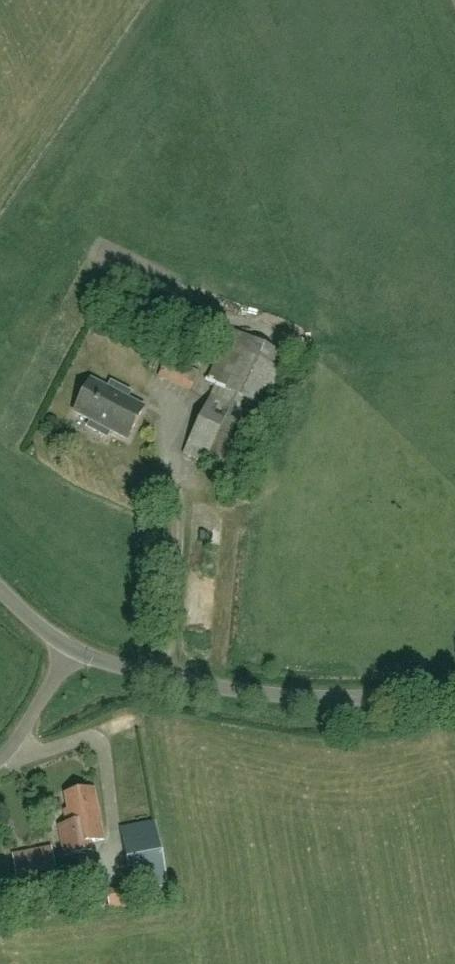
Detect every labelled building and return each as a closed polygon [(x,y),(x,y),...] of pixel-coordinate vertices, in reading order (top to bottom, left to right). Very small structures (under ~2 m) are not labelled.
[(230,332),(206,385),(226,394),(226,393),(266,412),(290,360),(230,332)] [(164,381),(197,392),(205,370),(172,359),(164,381)] [(98,433),(121,388),(111,383),(108,390),(91,381),(74,413),(91,422),(88,428),(98,433)] [(121,388),(98,433),(107,438),(111,432),(128,441),(144,409),(127,400),(131,393),(121,388)] [(205,464),(232,404),(211,395),(183,454),(205,464)] [(104,840),(94,788),(64,794),(67,810),(63,811),(66,824),(58,826),(63,856),(93,850),(91,842),(104,840)] [(154,823),(119,830),(131,893),(167,886),(154,823)] [(15,858),(18,877),(38,874),(36,862),(26,864),(25,856),(15,858)]
